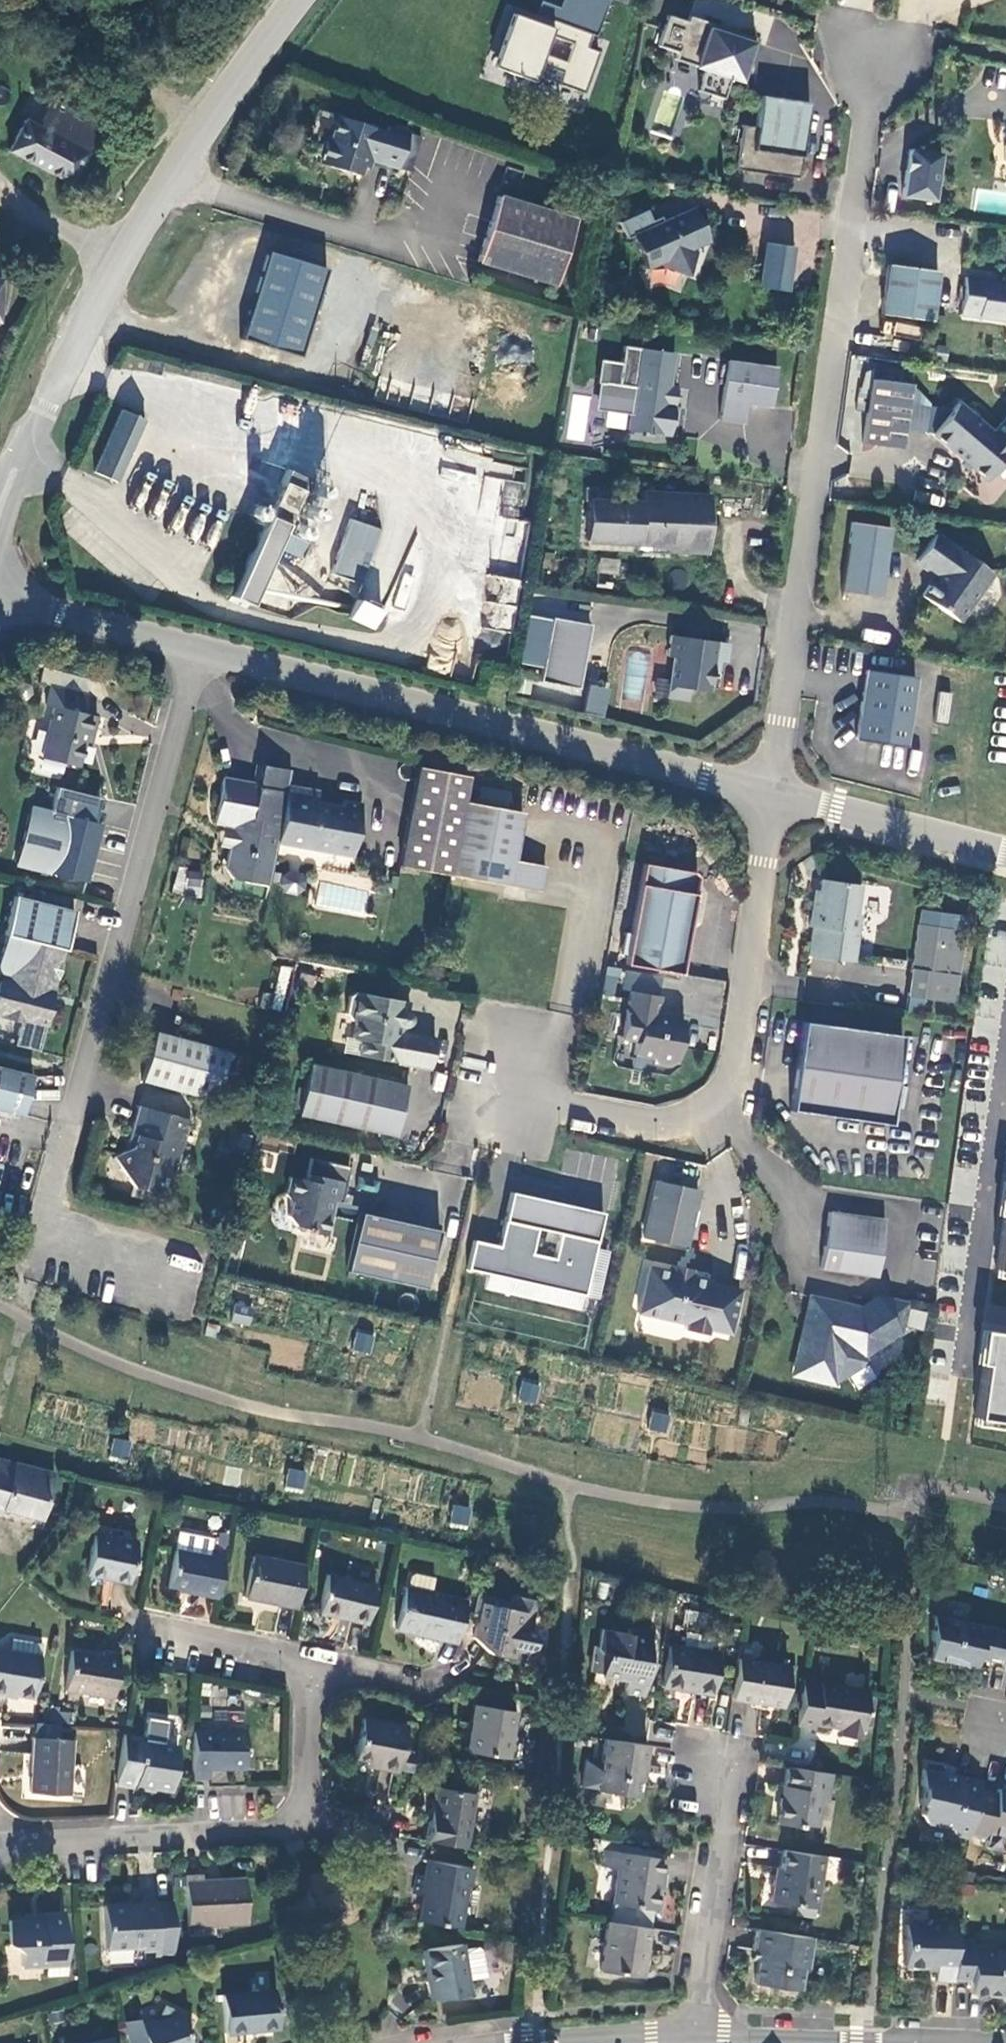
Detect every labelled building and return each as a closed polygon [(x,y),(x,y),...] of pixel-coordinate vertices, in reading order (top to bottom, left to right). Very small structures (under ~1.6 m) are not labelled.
[(473,11),(465,35),(460,38),(455,57),(496,69),(510,25),(517,26),(523,6),(504,0),(471,0),(469,5),(474,7),(473,11)] [(695,102),(719,110),(726,89),(737,92),(751,48),(686,28),(684,33),(663,27),(653,58),(694,71),(692,77),(702,80),(695,102)] [(561,61),(553,87),(583,96),(596,55),(553,38),(546,56),(561,61)] [(47,105),(31,134),(17,127),(4,153),(67,186),(96,130),(78,121),(75,127),(65,122),(68,116),(47,105)] [(738,136),(732,181),(795,189),(806,113),(758,106),(753,138),(738,136)] [(395,183),(408,147),(386,140),(383,145),(333,130),(327,147),(321,153),(315,158),(314,162),(313,167),(313,172),(315,176),(357,190),(365,173),(395,183)] [(931,211),(938,164),(906,160),(899,207),(931,211)] [(499,211),(478,276),(555,303),(577,236),(499,211)] [(616,232),(624,249),(630,246),(644,279),(659,272),(661,277),(685,286),(694,262),(692,258),(707,251),(691,217),(650,235),(644,220),(616,232)] [(269,251),(243,337),(305,355),(331,269),(269,251)] [(791,256),(762,252),(755,297),(785,301),(791,256)] [(927,331),(934,281),(885,274),(878,324),(927,331)] [(1004,296),(991,295),(987,298),(980,297),(981,291),(961,288),(956,325),(1005,332),(1005,282),(1004,296)] [(623,439),(666,445),(671,414),(658,412),(660,401),(666,397),(666,396),(670,363),(620,355),(618,372),(596,369),(593,393),(600,394),(598,414),(626,418),(623,439)] [(715,429),(740,433),(743,413),(768,416),(773,377),(724,370),(715,429)] [(267,428),(281,400),(254,386),(240,414),(267,428)] [(907,394),(867,389),(858,453),(898,459),(907,394)] [(584,441),(589,395),(571,393),(567,439),(584,441)] [(671,414),(673,397),(666,396),(666,397),(660,401),(658,412),(671,414)] [(954,414),(928,444),(983,491),(1005,464),(1005,458),(954,414)] [(134,435),(111,425),(84,488),(107,498),(134,435)] [(516,503),(522,484),(486,473),(480,492),(516,503)] [(295,492),(276,484),(260,521),(279,529),(295,492)] [(584,511),(582,549),(704,556),(707,512),(635,507),(635,514),(584,511)] [(279,529),(260,521),(221,610),(240,619),(279,529)] [(371,541),(340,531),(322,587),(353,597),(371,541)] [(848,531),(838,601),(878,606),(888,537),(848,531)] [(913,570),(933,584),(919,605),(957,632),(980,598),(974,594),(984,580),(932,543),(913,570)] [(300,556),(277,545),(270,562),(293,572),(300,556)] [(514,631),(519,577),(484,574),(479,628),(514,631)] [(974,594),(980,598),(990,584),(984,580),(974,594)] [(363,641),(372,623),(348,612),(340,631),(363,641)] [(574,697),(585,633),(546,626),(534,690),(574,697)] [(887,643),(889,632),(864,629),(862,639),(887,643)] [(708,669),(720,671),(723,652),(665,644),(662,664),(667,665),(661,706),(682,709),(684,697),(704,699),(706,681),(708,669)] [(912,686),(863,679),(852,748),(902,755),(912,686)] [(584,711),(603,716),(610,688),(591,683),(584,711)] [(494,688),(480,685),(478,697),(493,699),(494,688)] [(948,722),(952,692),(939,691),(936,721),(948,722)] [(34,700),(30,718),(38,720),(67,726),(71,708),(34,700)] [(67,726),(38,720),(24,771),(63,780),(72,747),(77,748),(81,730),(67,726)] [(259,856),(334,872),(346,819),(327,815),(326,820),(300,814),(302,803),(272,796),(275,782),(237,773),(232,793),(206,788),(193,833),(212,841),(203,875),(214,891),(249,898),(259,856)] [(405,781),(383,882),(432,893),(523,912),(528,886),(496,880),(507,832),(448,820),(454,792),(405,781)] [(45,801),(39,826),(81,836),(87,811),(45,801)] [(39,826),(19,821),(5,879),(74,896),(89,838),(81,836),(39,826)] [(683,886),(631,876),(612,977),(668,988),(684,908),(683,907),(686,891),(683,886)] [(851,894),(811,889),(808,910),(804,910),(800,936),(804,937),(800,966),(845,971),(851,924),(847,924),(851,894)] [(1,1005),(0,1005),(0,1030),(38,1039),(42,1020),(38,1013),(44,985),(42,980),(46,978),(50,961),(56,963),(65,924),(5,909),(0,930),(0,990),(4,991),(4,993),(1,1005)] [(912,919),(910,934),(933,937),(935,922),(912,919)] [(900,1005),(947,1012),(956,940),(933,937),(910,934),(900,1005)] [(38,1013),(42,1020),(56,963),(50,961),(46,978),(42,980),(44,985),(38,1013)] [(646,1009),(617,1004),(608,1051),(622,1054),(620,1068),(638,1071),(642,1077),(655,1080),(661,1076),(663,1076),(671,1034),(643,1029),(646,1009)] [(393,1028),(395,1018),(341,1009),(335,1013),(332,1030),(337,1037),(342,1038),(339,1055),(348,1056),(345,1072),(417,1084),(422,1055),(389,1049),(391,1042),(392,1042),(394,1040),(396,1038),(397,1036),(397,1034),(396,1031),(395,1030),(393,1028)] [(902,1038),(801,1023),(788,1115),(888,1130),(902,1038)] [(226,1067),(151,1049),(138,1100),(213,1117),(226,1067)] [(394,1103),(296,1082),(286,1131),(384,1152),(394,1103)] [(0,1087),(0,1128),(17,1132),(26,1093),(0,1087)] [(175,1193),(188,1138),(135,1124),(128,1151),(136,1162),(112,1177),(129,1207),(157,1214),(163,1190),(175,1193)] [(336,1187),(297,1178),(292,1201),(276,1198),(272,1215),(278,1224),(275,1237),(281,1246),(291,1248),(290,1251),(315,1256),(322,1222),(329,1223),(336,1187)] [(691,1206),(649,1197),(637,1255),(678,1264),(691,1206)] [(596,1232),(504,1210),(497,1239),(589,1261),(596,1232)] [(877,1233),(821,1225),(813,1281),(869,1289),(877,1233)] [(428,1249),(347,1232),(335,1291),(415,1308),(428,1249)] [(684,1286),(663,1281),(661,1288),(683,1293),(684,1286)] [(661,1288),(641,1283),(630,1329),(680,1340),(678,1346),(699,1351),(701,1345),(723,1350),(732,1307),(702,1300),(703,1297),(683,1293),(661,1288)] [(807,1311),(802,1309),(792,1353),(802,1355),(807,1335),(808,1330),(803,1329),(807,1311)] [(898,1316),(868,1310),(865,1324),(807,1311),(803,1329),(808,1330),(807,1335),(802,1355),(792,1353),(786,1379),(806,1384),(804,1392),(826,1397),(828,1386),(835,1382),(838,1387),(858,1375),(855,1369),(863,1364),(892,1346),(898,1316)] [(916,1325),(904,1323),(901,1335),(913,1338),(916,1325)] [(368,1353),(374,1335),(357,1329),(350,1347),(368,1353)] [(984,1333),(978,1365),(981,1366),(972,1423),(1005,1431),(1005,1336),(984,1333)] [(534,1405),(541,1385),(523,1379),(517,1399),(534,1405)] [(806,1384),(786,1379),(784,1388),(804,1392),(806,1384)] [(664,1433),(670,1415),(652,1409),(647,1427),(664,1433)] [(112,1440),(109,1456),(126,1460),(129,1443),(112,1440)] [(42,1520),(53,1474),(0,1460),(0,1510),(42,1520)] [(288,1468),(285,1485),(301,1488),(305,1471),(288,1468)] [(450,1519),(467,1522),(470,1505),(453,1502),(450,1519)] [(128,1582),(136,1543),(92,1535),(85,1574),(128,1582)] [(215,1598),(222,1560),(173,1550),(166,1589),(215,1598)] [(242,1597),(295,1607),(303,1567),(250,1557),(242,1597)] [(364,1625),(373,1585),(325,1574),(317,1615),(364,1625)] [(395,1632),(456,1645),(466,1602),(430,1594),(433,1579),(413,1575),(409,1578),(406,1589),(404,1588),(395,1632)] [(471,1618),(476,1619),(479,1605),(532,1615),(535,1603),(507,1597),(506,1604),(475,1598),(471,1618)] [(529,1634),(532,1615),(479,1605),(476,1619),(471,1641),(488,1656),(492,1651),(499,1658),(523,1662),(525,1654),(533,1650),(535,1639),(529,1634)] [(1005,1665),(1005,1631),(932,1615),(930,1658),(975,1668),(977,1658),(1005,1665)] [(627,1674),(626,1679),(625,1687),(646,1691),(650,1661),(646,1661),(651,1631),(627,1628),(627,1632),(601,1628),(598,1649),(604,1655),(604,1656),(601,1675),(621,1678),(621,1673),(627,1674)] [(42,1643),(11,1638),(8,1651),(0,1650),(0,1696),(2,1696),(2,1693),(32,1698),(42,1643)] [(666,1646),(660,1687),(711,1695),(717,1655),(666,1646)] [(102,1655),(71,1649),(64,1689),(112,1698),(120,1654),(103,1650),(102,1655)] [(735,1658),(729,1699),(780,1706),(786,1666),(735,1658)] [(802,1681),(795,1727),(812,1729),(812,1727),(837,1730),(837,1733),(858,1736),(859,1726),(862,1711),(865,1691),(802,1681)] [(646,1691),(625,1687),(624,1694),(645,1697),(646,1691)] [(506,1758),(515,1711),(476,1704),(468,1751),(506,1758)] [(868,1712),(862,1711),(859,1726),(866,1727),(868,1712)] [(376,1766),(396,1771),(397,1769),(412,1772),(416,1758),(416,1754),(401,1751),(406,1725),(362,1717),(354,1756),(377,1761),(376,1766)] [(244,1730),(192,1729),(192,1777),(207,1777),(208,1768),(245,1769),(244,1730)] [(144,1737),(123,1734),(115,1784),(135,1787),(136,1784),(171,1790),(178,1750),(143,1744),(144,1737)] [(66,1795),(70,1741),(31,1738),(28,1793),(66,1795)] [(643,1766),(647,1746),(604,1739),(596,1791),(635,1797),(640,1766),(643,1766)] [(980,1782),(950,1776),(953,1766),(922,1759),(920,1786),(923,1787),(919,1805),(922,1806),(920,1815),(925,1823),(950,1828),(954,1835),(967,1838),(968,1834),(978,1790),(980,1782)] [(827,1773),(787,1768),(784,1786),(782,1800),(779,1799),(775,1824),(797,1827),(798,1825),(813,1827),(817,1799),(823,1800),(827,1773)] [(435,1787),(425,1841),(465,1848),(475,1794),(435,1787)] [(997,1789),(996,1794),(978,1790),(968,1834),(986,1838),(984,1847),(1002,1851),(1005,1837),(1005,1791),(997,1789)] [(617,1869),(611,1904),(653,1911),(658,1876),(661,1876),(664,1859),(607,1850),(604,1867),(617,1869)] [(822,1855),(783,1850),(778,1881),(772,1880),(769,1901),(814,1908),(822,1855)] [(426,1896),(422,1922),(460,1928),(467,1885),(472,1886),(474,1870),(430,1861),(427,1877),(418,1875),(414,1894),(426,1896)] [(184,1878),(189,1928),(248,1923),(244,1879),(201,1881),(201,1877),(184,1878)] [(158,1949),(156,1902),(138,1903),(138,1906),(128,1906),(128,1903),(103,1904),(105,1947),(141,1946),(141,1950),(153,1950),(158,1949)] [(44,1961),(65,1958),(60,1912),(38,1915),(38,1919),(6,1923),(8,1945),(19,1954),(20,1968),(45,1965),(44,1961)] [(953,1979),(955,1939),(955,1921),(930,1920),(924,1925),(905,1925),(903,1966),(935,1968),(935,1981),(953,1982),(953,1979)] [(641,1977),(649,1928),(606,1921),(598,1970),(641,1977)] [(810,1937),(757,1930),(752,1960),(756,1960),(753,1983),(797,1990),(801,1969),(805,1969),(810,1937)] [(997,1951),(993,1947),(972,1946),(972,1940),(955,1939),(953,1979),(970,1980),(969,1993),(987,1994),(987,1991),(996,1991),(1000,1996),(1005,1996),(1005,1952),(997,1951)] [(462,1943),(422,1949),(430,2000),(470,1994),(468,1981),(487,1978),(482,1950),(478,1946),(463,1949),(462,1943)] [(67,1972),(65,1958),(44,1961),(45,1965),(45,1975),(67,1972)] [(277,2028),(274,1990),(221,1995),(225,2033),(277,2028)] [(127,2042),(190,2042),(186,2031),(192,2019),(180,2013),(180,2012),(179,2013),(164,2005),(156,2021),(141,2026),(139,2019),(122,2022),(127,2042)]
